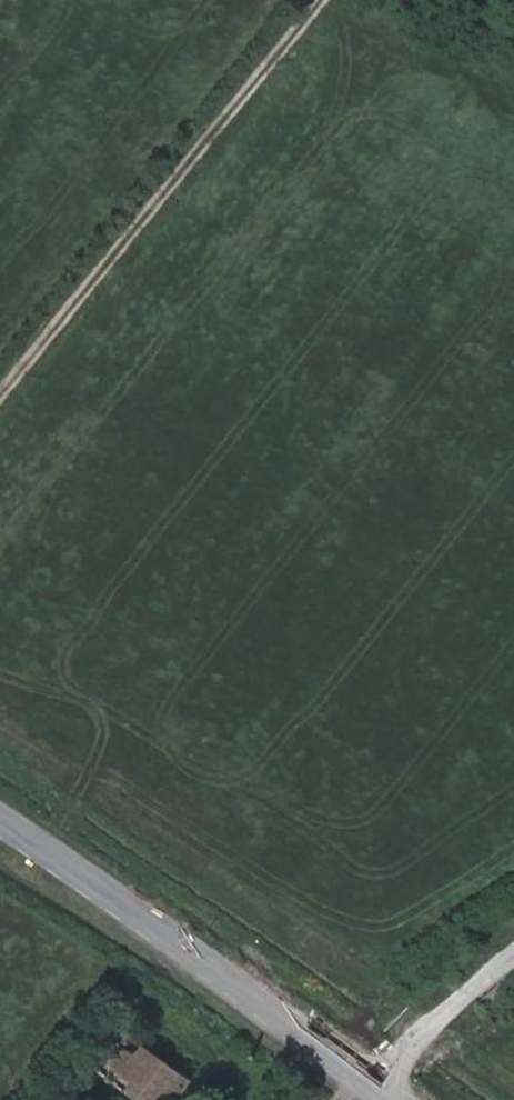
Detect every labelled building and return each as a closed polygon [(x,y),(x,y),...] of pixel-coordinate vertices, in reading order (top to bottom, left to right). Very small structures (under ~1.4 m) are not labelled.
[(93,1056),(157,1099),(176,1099),(200,1068),(124,1016),(93,1056)]
